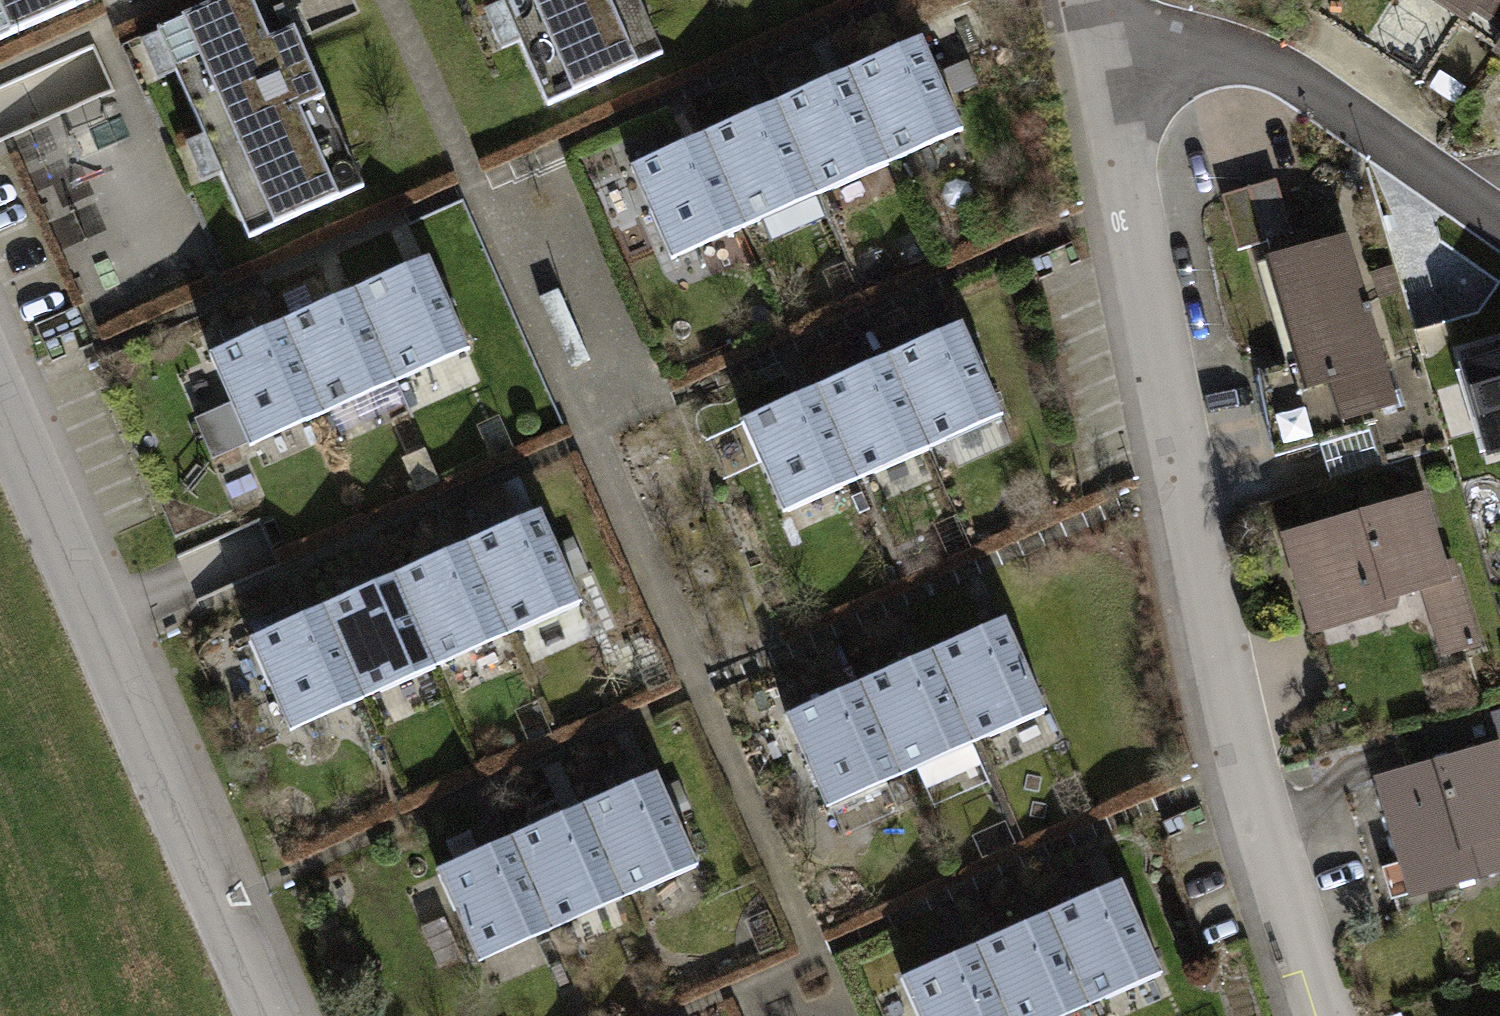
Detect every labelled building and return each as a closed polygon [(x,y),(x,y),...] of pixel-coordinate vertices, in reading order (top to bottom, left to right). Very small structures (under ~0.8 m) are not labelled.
[(89,0),(0,0),(0,39),(89,0)] [(157,30),(249,237),(364,187),(280,0),(226,0),(157,30)] [(548,104),(662,54),(638,0),(502,0),(548,104)] [(1445,35),(1398,5),(1399,3),(1393,0),(1316,0),(1309,11),(1421,83),(1450,39),(1445,35)] [(1398,5),(1445,35),(1454,21),(1499,50),(1499,0),(1401,0),(1399,3),(1398,5)] [(962,130),(922,38),(849,70),(890,162),(962,130)] [(890,162),(849,70),(776,102),(817,194),(890,162)] [(817,194),(776,102),(704,134),(745,226),(817,194)] [(745,226),(704,134),(631,166),(672,258),(745,226)] [(1221,195),(1238,249),(1292,233),(1276,179),(1221,195)] [(1270,260),(1299,356),(1344,343),(1364,410),(1393,402),(1366,312),(1372,310),(1370,303),(1364,304),(1344,238),(1270,260)] [(469,348),(429,256),(356,289),(396,380),(469,348)] [(396,380),(356,289),(282,321),(323,413),(396,380)] [(323,413),(282,321),(209,353),(250,445),(323,413)] [(1003,414),(962,323),(889,355),(930,447),(1003,414)] [(1452,401),(1498,389),(1485,342),(1440,354),(1452,401)] [(1299,356),(1259,368),(1276,455),(1369,427),(1364,410),(1344,343),(1299,356)] [(930,447),(889,355),(816,387),(857,479),(930,447)] [(857,479),(816,387),(743,420),(784,511),(857,479)] [(1421,496),(1291,534),(1301,571),(1299,582),(1313,629),(1391,607),(1397,595),(1427,586),(1430,597),(1459,588),(1456,575),(1446,578),(1421,496)] [(581,601),(540,509),(467,542),(508,633),(581,601)] [(508,633),(467,542),(395,574),(435,665),(508,633)] [(435,665),(395,574),(322,606),(363,697),(435,665)] [(363,697),(322,606),(249,638),(290,729),(363,697)] [(1046,708),(1005,617),(932,650),(973,741),(1046,708)] [(973,741),(932,650),(859,683),(900,774),(973,741)] [(900,774),(859,683),(786,715),(827,806),(900,774)] [(1379,780),(1403,860),(1384,866),(1393,896),(1412,890),(1413,893),(1499,867),(1499,759),(1496,745),(1379,780)] [(698,864),(657,772),(584,804),(625,896),(698,864)] [(625,896),(584,804),(511,836),(552,928),(625,896)] [(552,928),(511,836),(437,868),(478,961),(552,928)] [(1162,971),(1121,880),(1048,912),(1089,1004),(1162,971)] [(1048,912),(975,945),(1007,1015),(1062,1015),(1089,1004),(1048,912)] [(975,945),(902,977),(919,1015),(1007,1015),(975,945)]
